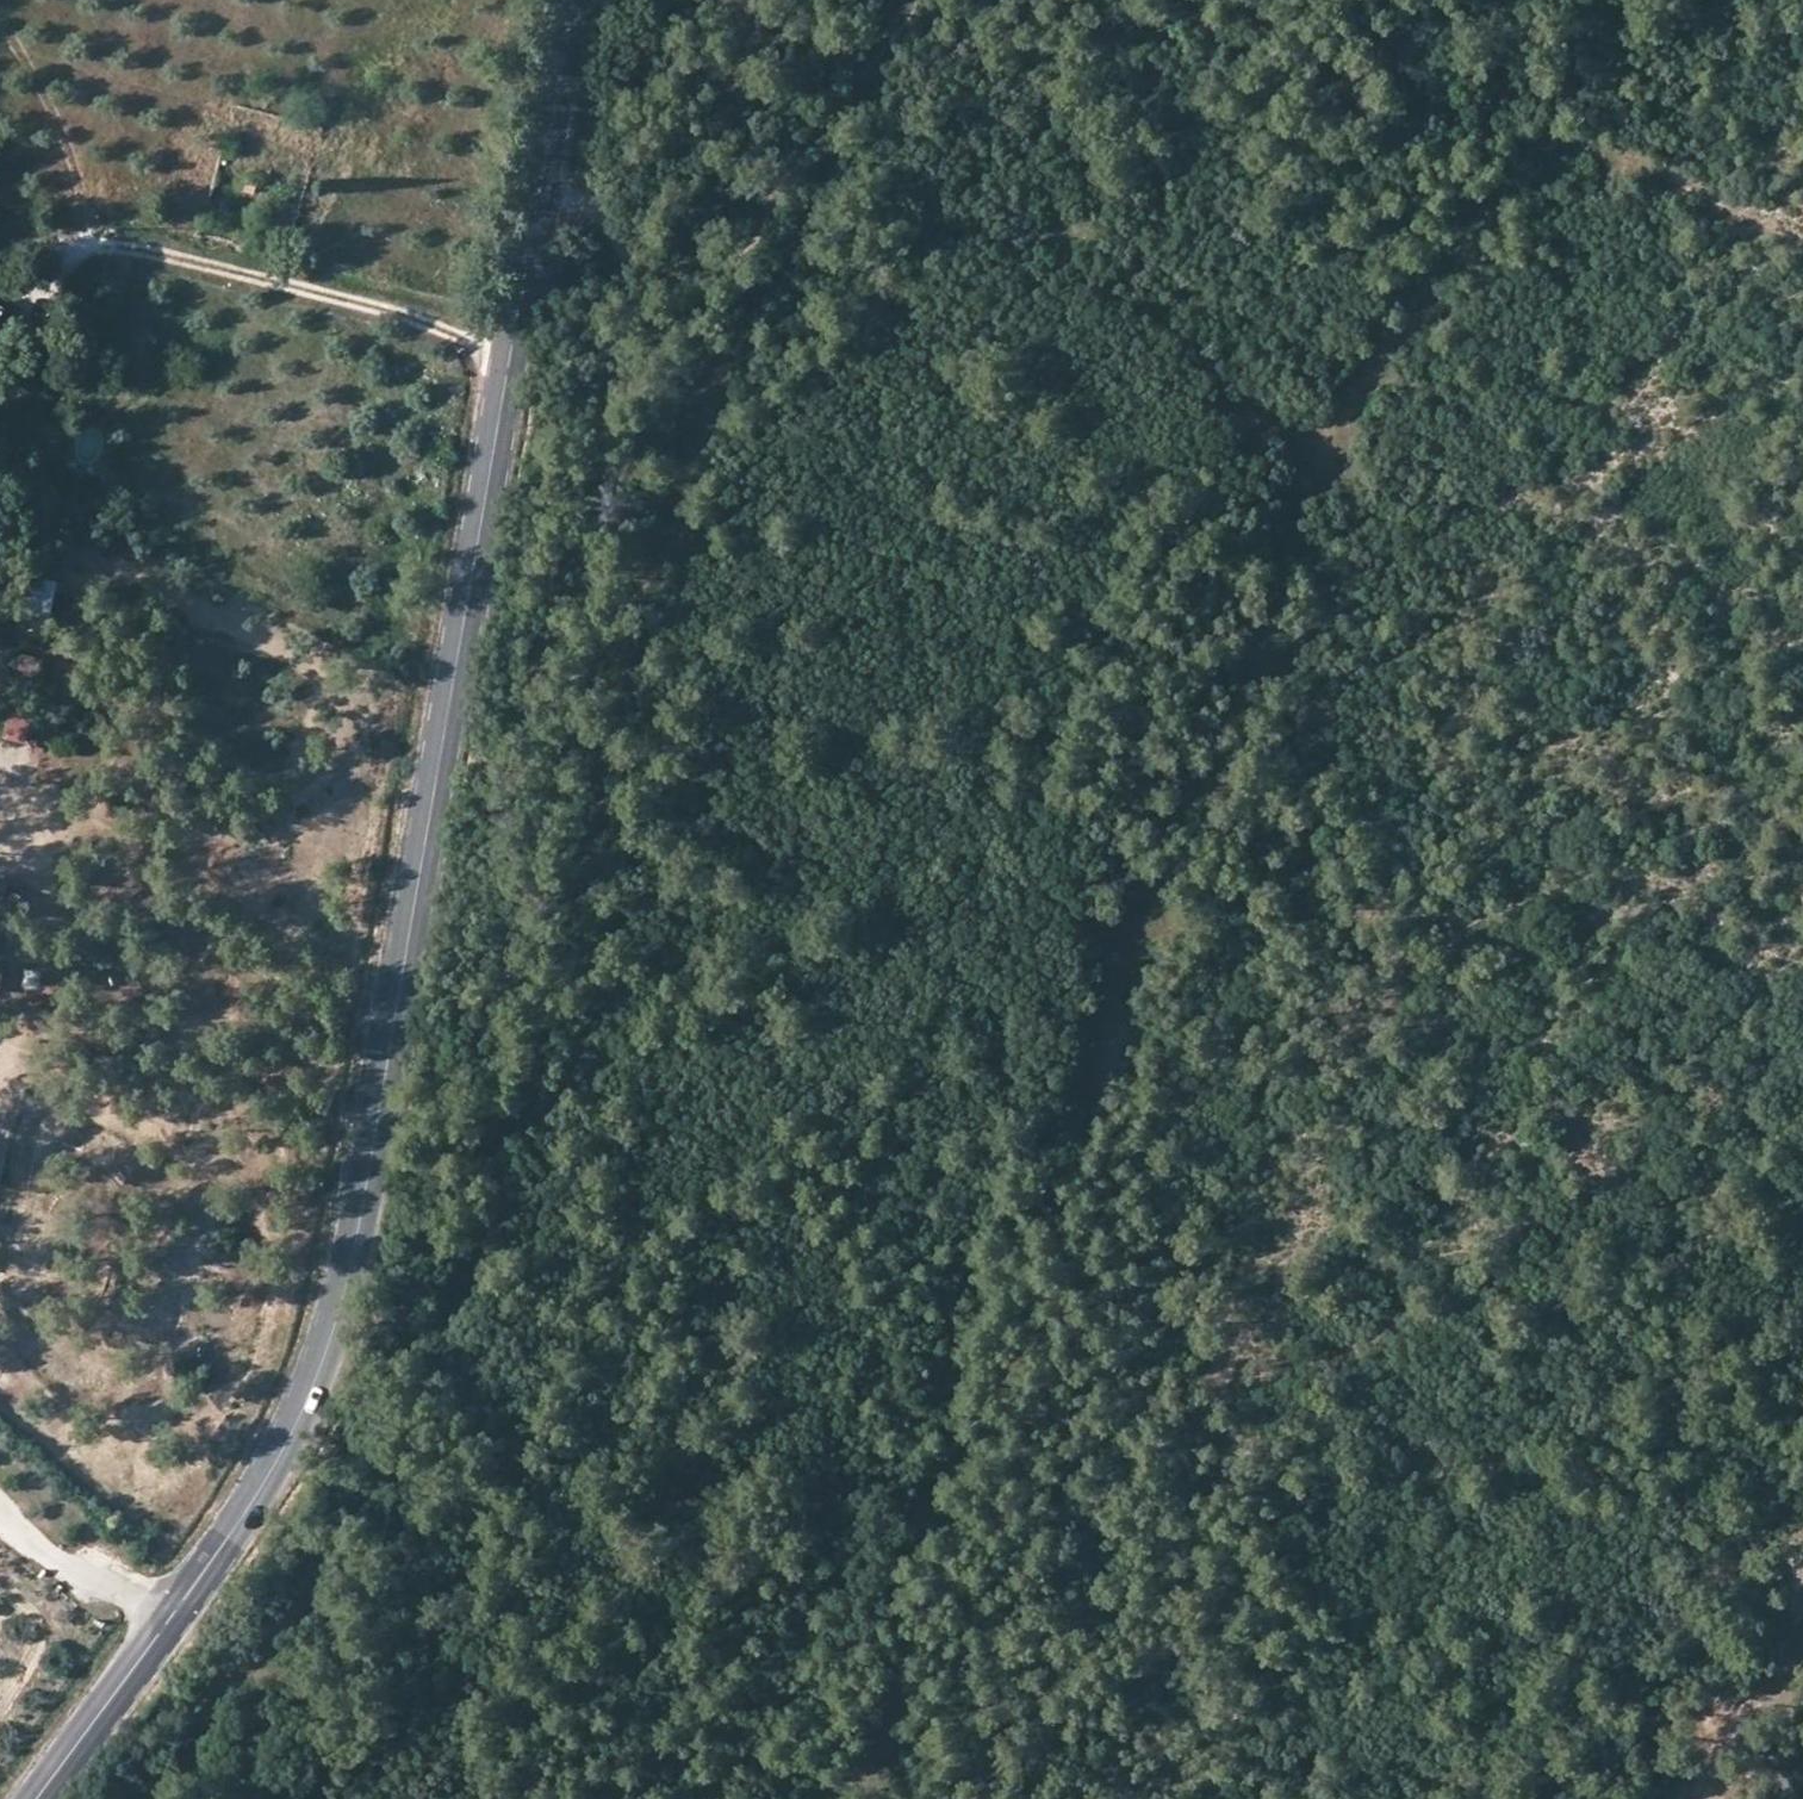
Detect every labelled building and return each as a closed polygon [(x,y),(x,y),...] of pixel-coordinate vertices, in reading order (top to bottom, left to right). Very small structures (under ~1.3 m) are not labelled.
[(35,573),(34,606),(53,607),(54,574),(35,573)] [(7,705),(1,737),(24,741),(30,709),(7,705)]
